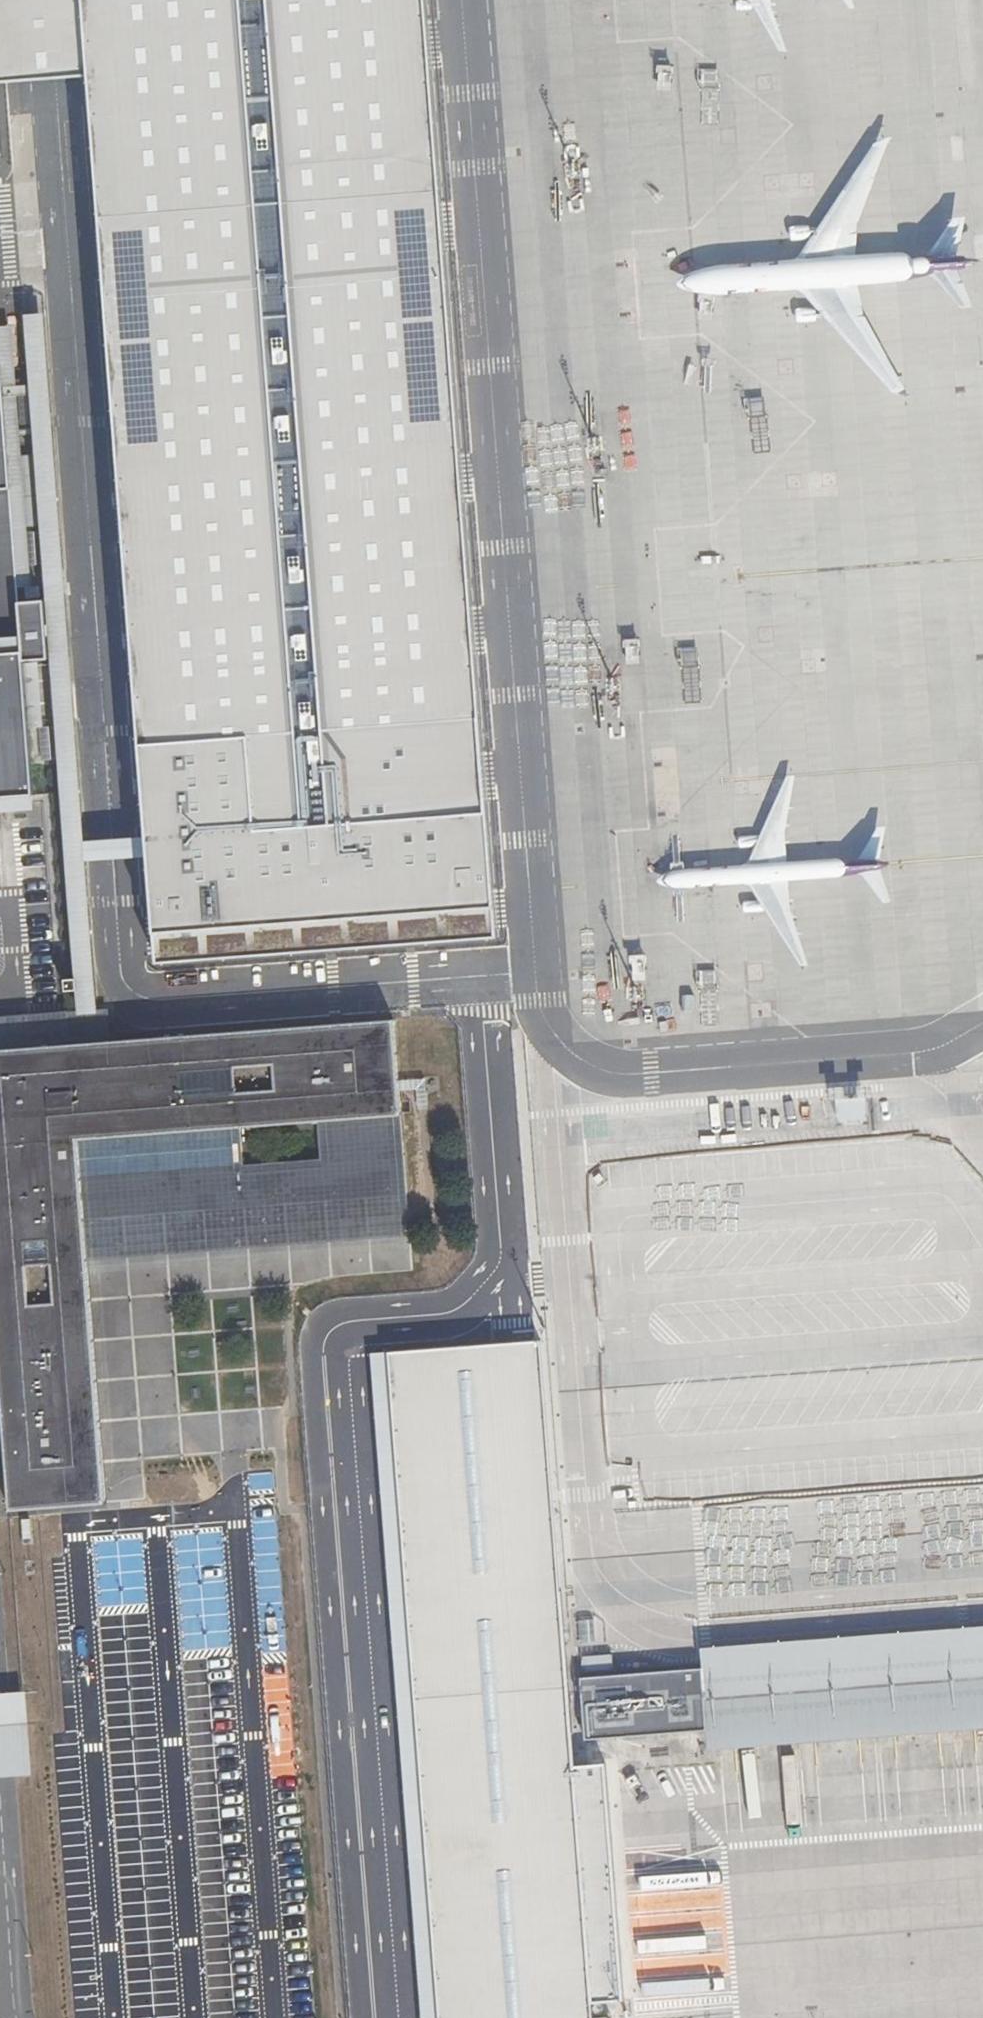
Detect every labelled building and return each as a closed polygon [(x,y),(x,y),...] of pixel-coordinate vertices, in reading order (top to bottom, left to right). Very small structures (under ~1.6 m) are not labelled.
[(11,158),(0,24),(0,159),(11,158)] [(36,637),(4,309),(0,309),(0,641),(36,637)] [(0,1052),(0,1349),(12,1506),(110,1500),(81,1138),(404,1112),(397,1022),(0,1052)] [(585,1738),(706,1727),(708,1751),(982,1727),(982,1623),(699,1652),(701,1671),(580,1681),(585,1738)] [(34,1776),(26,1696),(0,1699),(0,1780),(34,1776)]
